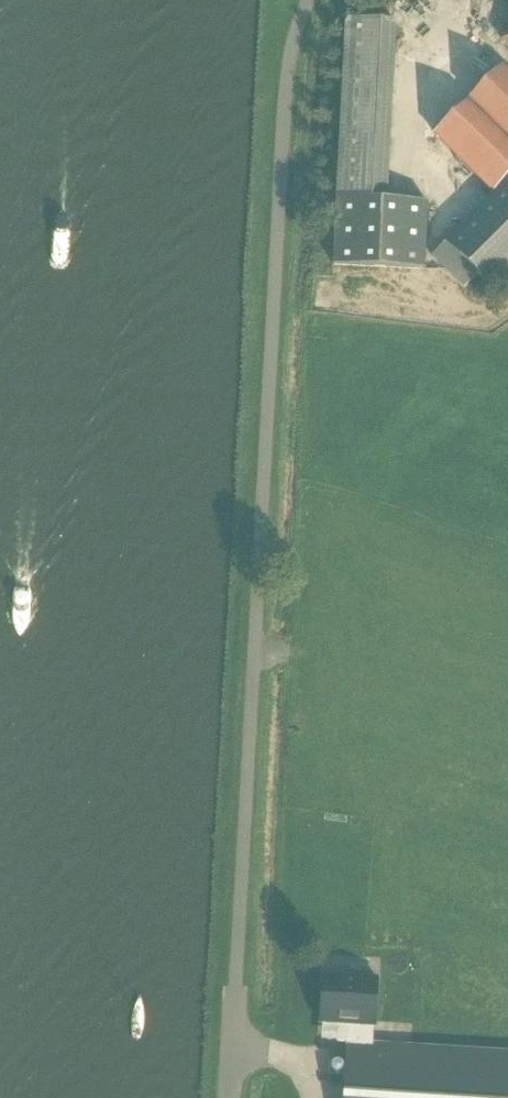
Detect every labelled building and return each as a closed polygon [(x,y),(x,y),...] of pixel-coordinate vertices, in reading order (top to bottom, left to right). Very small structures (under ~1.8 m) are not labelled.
[(420,15),(433,8),(428,0),(412,0),(420,15)] [(379,198),(382,118),(388,21),(347,19),(334,261),(376,263),(376,262),(432,266),(435,202),(379,198)] [(507,129),(507,69),(502,63),(472,94),(507,129)] [(472,94),(433,133),(492,192),(507,176),(507,129),(472,94)] [(444,242),(492,292),(507,277),(507,181),(444,242)] [(366,1042),(373,1043),(374,1026),(376,1026),(379,978),(341,976),(337,1042),(349,1042),(349,1041),(351,1041),(366,1042)] [(351,1041),(349,1041),(349,1042),(346,1097),(507,1097),(507,1052),(373,1043),(366,1042),(351,1041)]
